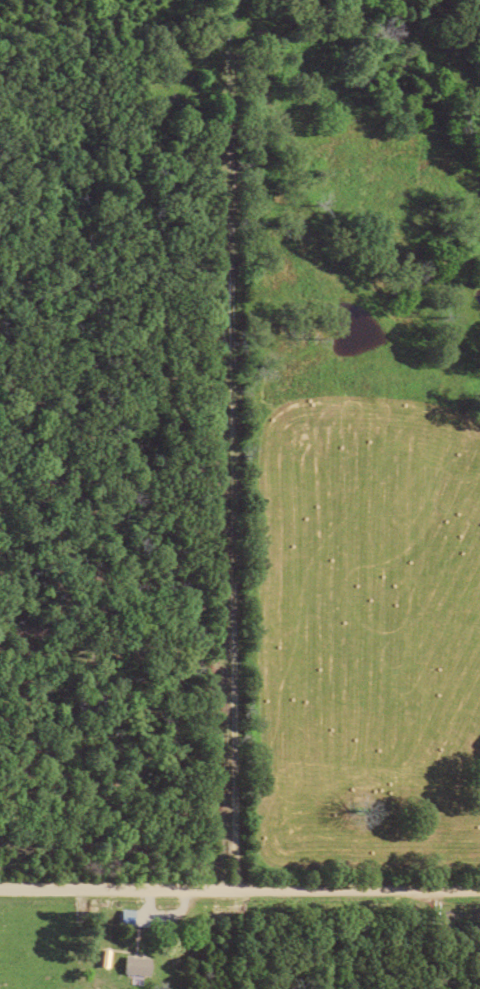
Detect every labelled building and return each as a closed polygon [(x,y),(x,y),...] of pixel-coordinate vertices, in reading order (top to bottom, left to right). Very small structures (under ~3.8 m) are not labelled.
[(158,957),(132,956),(131,973),(158,974),(158,957)]
